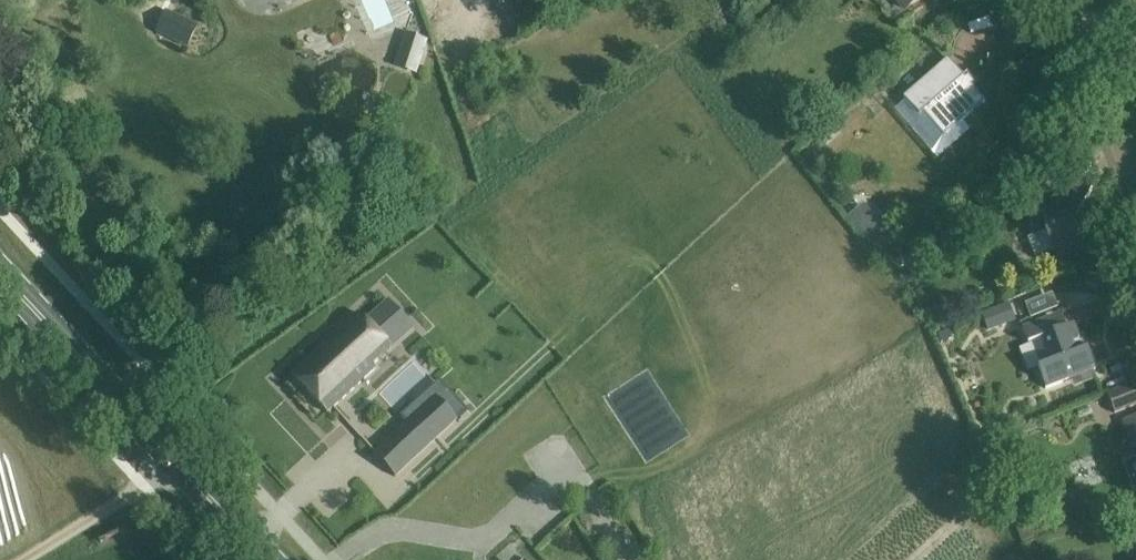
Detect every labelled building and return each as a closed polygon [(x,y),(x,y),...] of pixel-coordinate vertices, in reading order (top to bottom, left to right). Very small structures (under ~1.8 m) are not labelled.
[(906,10),(918,0),(897,0),(906,10)] [(185,18),(166,10),(156,32),(187,46),(197,24),(185,18)] [(430,40),(407,32),(395,67),(418,74),(430,40)] [(944,135),(967,115),(984,101),(963,77),(962,77),(948,61),(931,75),(904,98),(922,119),(927,115),(944,135)] [(397,135),(387,132),(384,141),(394,145),(397,135)] [(398,155),(390,165),(402,175),(410,164),(398,155)] [(991,165),(981,173),(989,181),(998,173),(991,165)] [(1066,188),(1060,171),(1036,180),(1042,196),(1066,188)] [(1053,251),(1055,258),(1084,247),(1079,233),(1085,231),(1089,227),(1092,223),(1091,217),(1089,212),(1082,208),(1094,188),(1078,179),(1066,198),(1041,208),(1049,229),(1045,230),(1046,233),(1028,240),(1035,258),(1053,251)] [(864,203),(848,216),(874,250),(891,237),(864,203)] [(972,292),(975,302),(987,298),(984,289),(972,292)] [(981,317),(988,335),(1015,325),(1008,306),(981,317)] [(373,325),(298,381),(333,420),(388,379),(385,375),(429,343),(404,316),(380,334),(373,325)] [(1059,330),(1054,317),(1023,328),(1029,342),(1034,340),(1043,365),(1038,367),(1046,388),(1072,378),(1075,387),(1097,379),(1093,370),(1096,370),(1088,349),(1083,351),(1073,325),(1059,330)] [(953,342),(949,333),(938,338),(941,347),(953,342)] [(1135,405),(1135,383),(1109,393),(1116,413),(1135,405)] [(426,389),(360,438),(381,462),(446,413),(426,389)] [(1123,421),(1133,447),(1135,446),(1135,417),(1123,421)]
